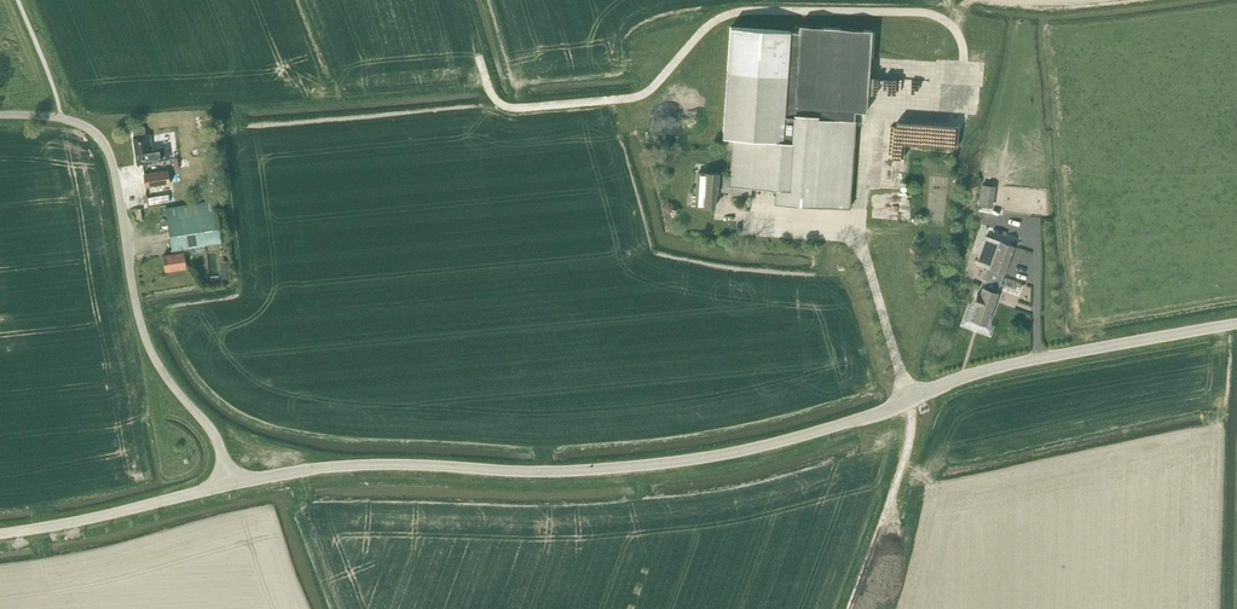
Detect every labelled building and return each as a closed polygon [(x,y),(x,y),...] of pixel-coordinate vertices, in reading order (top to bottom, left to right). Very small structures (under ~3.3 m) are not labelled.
[(871,31),(800,26),(794,106),(865,111),(871,31)] [(732,177),(731,192),(731,193),(751,195),(752,187),(779,189),(778,204),(847,208),(853,120),(785,116),(792,32),(732,27),(723,138),(735,139),(732,177)] [(161,161),(161,160),(170,159),(168,146),(152,148),(150,134),(146,135),(145,127),(132,129),(133,137),(137,165),(161,161)] [(145,187),(170,183),(168,171),(144,174),(145,187)] [(731,192),(732,177),(718,176),(718,174),(698,173),(696,197),(699,197),(699,207),(715,208),(716,193),(718,193),(718,191),(731,192)] [(980,206),(992,207),(995,188),(983,187),(980,206)] [(172,192),(151,193),(152,201),(173,200),(172,192)] [(163,256),(166,270),(186,267),(183,248),(222,242),(217,212),(214,212),(212,200),(178,206),(180,218),(168,220),(173,250),(174,250),(175,254),(163,256)] [(913,219),(913,209),(898,209),(897,219),(913,219)] [(977,294),(973,306),(975,306),(970,319),(985,325),(1015,246),(1001,241),(986,236),(976,263),(987,267),(984,276),(986,276),(982,287),(983,288),(981,295),(977,294)] [(220,261),(222,280),(232,279),(230,260),(220,261)]
